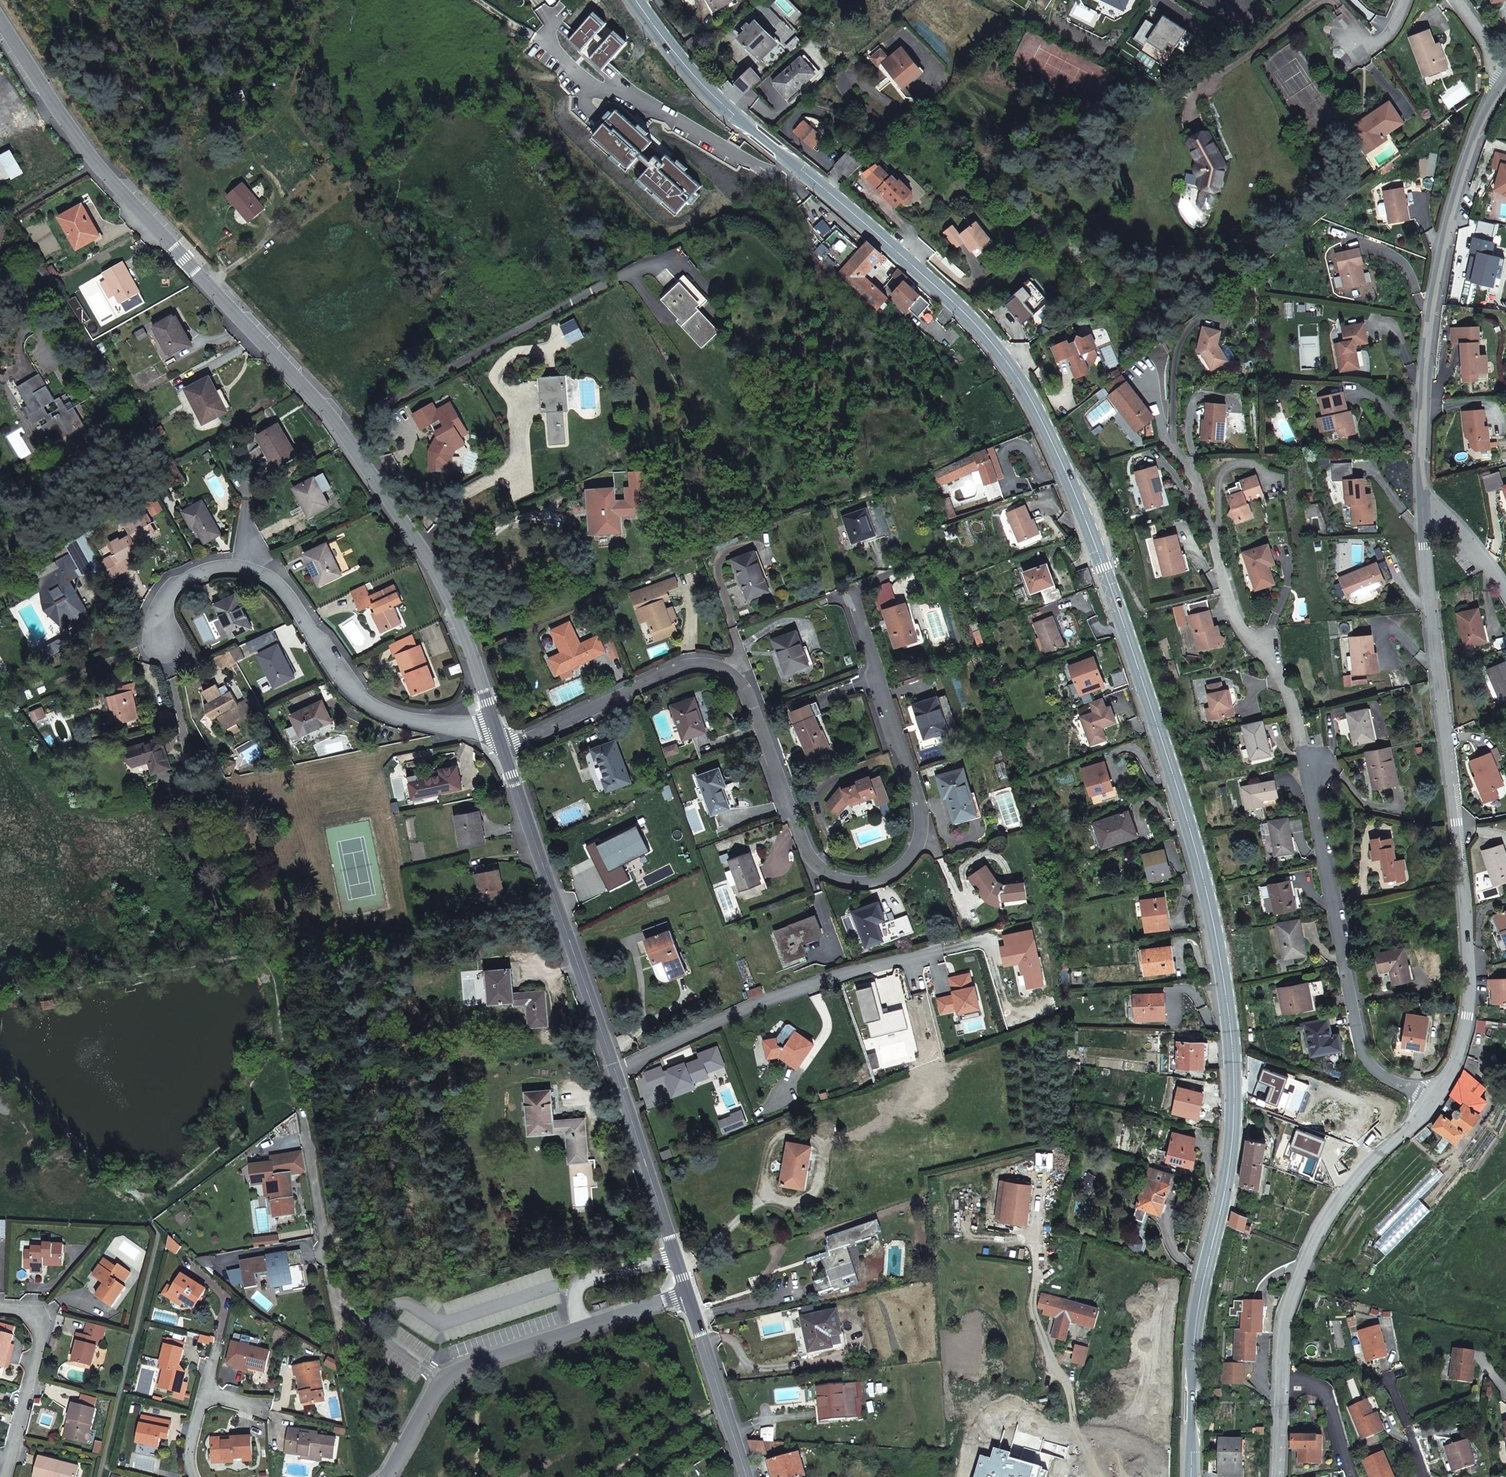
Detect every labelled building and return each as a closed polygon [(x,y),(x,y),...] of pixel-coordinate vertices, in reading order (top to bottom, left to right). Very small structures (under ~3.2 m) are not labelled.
[(733,1),(733,0),(708,0),(715,11),(733,1)] [(1036,4),(1045,10),(1052,0),(1039,0),(1036,4)] [(1129,0),(1102,0),(1119,9),(1123,0),(1128,2),(1129,0)] [(1124,11),(1128,2),(1123,0),(1119,9),(1124,11)] [(590,11),(565,40),(578,50),(603,23),(590,11)] [(1157,26),(1147,20),(1134,40),(1145,46),(1148,40),(1165,51),(1171,42),(1184,51),(1195,34),(1164,16),(1157,26)] [(776,47),(780,44),(758,23),(739,40),(759,60),(774,45),(776,47)] [(796,50),(803,43),(784,23),(777,30),(796,50)] [(623,41),(611,30),(587,58),(599,68),(623,41)] [(1443,57),(1440,58),(1435,45),(1429,31),(1410,38),(1417,57),(1425,77),(1447,68),(1443,57)] [(1440,58),(1443,57),(1438,44),(1435,45),(1440,58)] [(904,86),(921,72),(902,49),(891,59),(882,49),(871,58),(878,66),(883,62),(885,63),(885,64),(904,86)] [(705,68),(711,62),(701,52),(696,57),(705,68)] [(788,98),(816,73),(801,58),(774,82),(788,98)] [(746,93),(761,80),(752,69),(736,84),(746,94),(746,93)] [(1389,102),(1369,116),(1371,119),(1352,132),(1367,153),(1387,139),(1384,135),(1403,123),(1389,102)] [(647,141),(614,110),(589,136),(625,169),(634,156),(645,166),(636,177),(674,214),(696,187),(647,141)] [(1371,119),(1369,116),(1350,129),(1352,132),(1371,119)] [(816,136),(818,134),(804,122),(795,132),(813,147),(820,139),(816,136)] [(1224,166),(1221,165),(1218,159),(1219,156),(1207,132),(1188,142),(1199,163),(1198,164),(1196,166),(1196,169),(1196,172),(1198,174),(1199,176),(1201,177),(1199,186),(1206,188),(1205,190),(1200,193),(1198,204),(1198,205),(1201,210),(1208,211),(1213,208),(1216,197),(1212,192),(1213,189),(1219,191),(1224,166)] [(850,177),(863,164),(849,152),(836,165),(849,177),(850,177)] [(1496,153),(1492,168),(1501,171),(1495,190),(1505,193),(1505,196),(1505,155),(1496,153)] [(896,207),(912,192),(901,180),(898,182),(893,176),(892,178),(880,166),(868,178),(896,207)] [(251,221),(265,209),(242,183),(228,196),(241,211),(242,210),(251,221)] [(1407,207),(1404,188),(1383,191),(1385,202),(1389,224),(1407,221),(1405,207),(1407,207)] [(1388,216),(1385,202),(1380,204),(1378,206),(1380,215),(1383,217),(1388,216)] [(88,215),(82,204),(60,217),(78,249),(97,238),(85,216),(88,215)] [(85,216),(97,238),(100,236),(88,215),(85,216)] [(982,249),(991,242),(977,223),(960,236),(953,227),(945,233),(957,247),(964,242),(971,251),(979,245),(982,249)] [(1473,281),(1493,286),(1496,274),(1502,275),(1505,258),(1491,255),(1494,242),(1474,238),(1471,252),(1479,253),(1473,281)] [(864,276),(883,255),(868,242),(837,276),(876,312),(888,299),(864,276)] [(984,252),(982,249),(979,245),(971,251),(976,258),(984,252)] [(1362,264),(1363,264),(1359,249),(1337,254),(1344,288),(1363,284),(1359,265),(1362,264)] [(121,303),(140,293),(123,262),(104,273),(108,280),(101,283),(110,297),(116,294),(121,303)] [(925,310),(931,305),(905,281),(908,277),(899,269),(894,276),(898,280),(890,290),(893,293),(897,297),(892,303),(905,317),(907,314),(911,310),(919,317),(925,310)] [(955,285),(961,278),(951,269),(945,276),(955,285)] [(1499,287),(1502,275),(1496,274),(1493,286),(1499,287)] [(701,304),(681,281),(681,282),(661,299),(679,318),(677,321),(702,348),(720,331),(698,307),(701,304)] [(1039,303),(1045,297),(1031,281),(1007,301),(1005,303),(1023,324),(1033,316),(1029,311),(1031,309),(1039,303)] [(1457,295),(1445,294),(1443,306),(1455,307),(1457,295)] [(69,300),(79,317),(86,313),(76,296),(69,300)] [(155,325),(171,354),(189,345),(173,315),(155,325)] [(572,343),(586,336),(577,318),(563,325),(572,343)] [(1352,345),(1367,343),(1363,324),(1342,328),(1345,343),(1341,343),(1343,350),(1336,351),(1340,371),(1359,368),(1355,350),(1354,351),(1352,345)] [(1201,352),(1212,370),(1224,362),(1227,361),(1220,349),(1219,348),(1217,345),(1221,331),(1203,327),(1198,351),(1201,352)] [(1480,327),(1452,328),(1453,344),(1461,344),(1464,344),(1465,362),(1463,362),(1464,378),(1477,377),(1476,356),(1480,356),(1479,343),(1481,343),(1480,327)] [(1095,349),(1097,348),(1091,335),(1083,338),(1078,336),(1076,341),(1069,344),(1067,341),(1052,347),(1058,361),(1067,357),(1070,358),(1073,364),(1072,368),(1076,378),(1089,372),(1087,366),(1094,363),(1097,356),(1095,349)] [(107,350),(103,343),(98,346),(102,353),(107,350)] [(1229,346),(1221,351),(1227,361),(1224,362),(1228,369),(1232,367),(1234,362),(1235,356),(1229,346)] [(1480,356),(1476,356),(1477,377),(1464,378),(1464,382),(1489,380),(1487,356),(1480,356)] [(72,439),(81,454),(95,445),(82,424),(84,423),(79,415),(77,416),(73,408),(68,411),(65,405),(62,399),(57,402),(56,403),(59,408),(49,414),(44,407),(55,400),(40,374),(18,387),(22,393),(29,405),(28,405),(26,406),(36,422),(46,417),(49,422),(44,425),(53,441),(68,432),(69,433),(72,439)] [(1130,423),(1136,431),(1154,417),(1120,375),(1103,389),(1112,401),(1130,423)] [(563,403),(566,403),(564,376),(540,377),(542,406),(547,406),(547,415),(548,415),(550,445),(565,444),(563,412),(563,411),(559,411),(559,403),(563,403)] [(217,390),(210,377),(186,389),(204,423),(224,413),(213,392),(217,390)] [(213,392),(224,413),(227,411),(217,390),(213,392)] [(1353,419),(1349,416),(1348,412),(1343,391),(1319,397),(1323,417),(1320,418),(1323,431),(1338,428),(1340,436),(1356,433),(1353,419)] [(413,415),(421,430),(431,424),(437,436),(439,439),(435,446),(432,446),(429,450),(429,461),(439,461),(443,467),(444,467),(451,466),(451,456),(455,449),(464,444),(459,434),(466,430),(451,403),(436,411),(432,403),(413,415)] [(1224,433),(1226,404),(1207,403),(1206,420),(1205,425),(1203,425),(1201,440),(1217,441),(1218,432),(1224,433)] [(1485,427),(1483,410),(1464,412),(1466,432),(1470,432),(1471,441),(1472,446),(1477,451),(1491,449),(1488,427),(1485,427)] [(257,436),(276,467),(297,455),(279,424),(257,436)] [(53,441),(52,442),(56,449),(72,439),(69,433),(68,432),(53,441)] [(1004,478),(993,447),(987,449),(998,480),(1004,478)] [(987,449),(973,454),(928,475),(935,488),(980,468),(986,485),(998,480),(987,449)] [(439,461),(429,461),(429,470),(444,470),(444,467),(443,467),(439,461)] [(1352,461),(1332,463),(1333,480),(1345,479),(1354,479),(1352,461)] [(1156,486),(1160,485),(1157,475),(1158,474),(1156,466),(1136,472),(1146,509),(1161,504),(1156,486)] [(615,501),(616,508),(620,508),(620,514),(627,514),(627,515),(649,514),(648,496),(650,496),(650,486),(647,487),(646,471),(630,472),(631,487),(626,487),(626,501),(615,501)] [(1504,487),(1499,472),(1483,476),(1486,492),(1496,490),(1503,488),(1503,487),(1504,487)] [(314,478),(295,489),(303,504),(304,503),(311,516),(329,506),(322,493),(331,488),(323,473),(314,478)] [(1246,501),(1264,494),(1257,476),(1235,483),(1237,486),(1228,490),(1230,495),(1227,496),(1231,508),(1228,515),(1234,518),(1241,521),(1248,506),(1246,501)] [(1366,498),(1365,493),(1364,478),(1354,479),(1345,479),(1347,503),(1353,503),(1354,523),(1367,522),(1367,516),(1373,516),(1372,498),(1366,498)] [(998,480),(986,485),(992,505),(1005,500),(998,480)] [(620,508),(616,508),(615,501),(615,488),(592,490),(594,520),(598,519),(599,534),(621,532),(620,514),(620,508)] [(587,490),(590,534),(599,534),(598,519),(594,520),(592,490),(587,490)] [(941,503),(944,508),(950,506),(948,500),(941,503)] [(196,525),(205,542),(221,534),(202,501),(184,511),(192,527),(196,525)] [(955,518),(950,506),(944,508),(949,520),(955,518)] [(1025,506),(1006,513),(1018,543),(1035,536),(1029,522),(1031,521),(1025,506)] [(1252,517),(1248,506),(1241,521),(1252,517)] [(876,535),(867,508),(843,516),(852,544),(876,535)] [(113,556),(114,555),(115,557),(102,564),(110,578),(123,571),(119,563),(129,557),(130,559),(131,559),(138,555),(132,545),(144,538),(145,540),(156,534),(150,524),(154,522),(152,523),(148,515),(136,522),(134,520),(126,524),(132,534),(120,541),(119,539),(110,544),(116,553),(113,555),(113,556)] [(1034,520),(1031,521),(1029,522),(1035,536),(1039,534),(1034,520)] [(1378,524),(1359,526),(1359,533),(1379,532),(1378,524)] [(60,615),(66,626),(76,621),(80,629),(81,629),(91,624),(67,581),(79,574),(99,576),(106,572),(83,532),(65,542),(72,555),(37,574),(48,594),(43,597),(55,618),(60,615)] [(1179,556),(1182,555),(1177,534),(1155,540),(1163,576),(1183,572),(1179,556)] [(738,537),(717,547),(718,549),(739,540),(738,537)] [(327,544),(306,554),(320,584),(341,574),(327,544)] [(1274,563),(1268,544),(1243,553),(1255,590),(1269,585),(1263,567),(1268,565),(1274,563)] [(755,552),(733,560),(748,599),(769,591),(755,552)] [(1179,556),(1183,571),(1187,570),(1189,570),(1186,554),(1182,555),(1179,556)] [(129,557),(119,563),(123,571),(134,565),(131,559),(130,559),(129,557)] [(1393,577),(1385,559),(1341,578),(1348,596),(1393,577)] [(1024,572),(1032,593),(1040,589),(1055,584),(1048,563),(1024,572)] [(1269,585),(1274,583),(1268,565),(1263,567),(1269,585)] [(647,588),(631,594),(637,610),(641,622),(648,619),(656,640),(677,632),(674,623),(678,622),(673,608),(666,611),(663,601),(669,599),(666,591),(678,586),(675,578),(662,583),(663,585),(648,591),(647,588)] [(663,585),(662,583),(647,588),(648,591),(663,585)] [(1042,594),(1057,588),(1055,584),(1040,589),(1042,594)] [(393,617),(398,615),(394,606),(403,602),(395,585),(371,596),(366,585),(352,591),(360,610),(374,604),(377,611),(373,613),(381,632),(397,625),(393,617)] [(1057,588),(1042,594),(1046,605),(1053,603),(1061,600),(1057,588)] [(252,627),(236,595),(219,603),(226,617),(223,618),(232,637),(252,627)] [(1218,626),(1214,627),(1207,600),(1188,605),(1190,616),(1194,632),(1195,632),(1198,646),(1205,644),(1207,648),(1217,645),(1215,637),(1220,635),(1218,626)] [(889,609),(884,610),(888,623),(891,622),(895,634),(892,635),(896,647),(917,641),(918,640),(919,640),(920,639),(921,638),(921,637),(921,636),(922,635),(921,634),(921,633),(921,632),(920,632),(920,631),(919,630),(918,630),(917,629),(916,629),(915,629),(914,629),(911,620),(914,619),(909,603),(906,604),(897,606),(896,602),(888,605),(889,609)] [(226,617),(219,603),(216,605),(223,618),(226,617)] [(1027,617),(1030,626),(1035,624),(1046,651),(1064,644),(1053,617),(1058,615),(1053,603),(1046,605),(1039,608),(1040,611),(1027,617)] [(1179,628),(1184,617),(1181,605),(1173,607),(1179,628)] [(1478,609),(1458,614),(1466,645),(1486,640),(1482,626),(1478,609)] [(397,625),(402,623),(398,615),(393,617),(397,625)] [(982,628),(979,620),(969,624),(972,632),(982,628)] [(64,627),(76,632),(80,629),(76,621),(66,626),(64,627)] [(579,642),(570,623),(553,631),(563,653),(550,659),(557,675),(559,673),(579,665),(605,652),(598,637),(582,644),(580,645),(579,642)] [(781,657),(787,673),(809,665),(802,647),(796,631),(773,640),(780,657),(781,657)] [(395,656),(398,655),(406,675),(409,674),(416,693),(435,685),(420,646),(417,648),(412,635),(391,644),(395,656)] [(1221,647),(1225,638),(1220,635),(1215,637),(1217,645),(1221,647)] [(1374,654),(1372,635),(1350,637),(1354,674),(1373,672),(1371,655),(1374,654)] [(604,640),(613,659),(619,656),(611,637),(604,640)] [(278,645),(259,654),(275,686),(293,677),(286,664),(288,663),(278,645)] [(237,662),(230,651),(214,658),(216,663),(225,669),(237,662)] [(1102,679),(1094,657),(1070,666),(1081,694),(1101,686),(1099,681),(1102,679)] [(1502,696),(1505,695),(1505,697),(1505,662),(1488,670),(1494,684),(1496,683),(1502,696)] [(453,676),(463,672),(460,663),(450,667),(453,676)] [(581,668),(579,665),(559,673),(563,681),(575,675),(573,671),(581,668)] [(1128,684),(1124,670),(1110,675),(1115,689),(1128,684)] [(409,674),(406,675),(413,694),(416,693),(409,674)] [(116,694),(108,697),(115,725),(140,718),(133,693),(138,692),(136,682),(123,686),(124,692),(116,694)] [(1238,701),(1235,689),(1235,688),(1227,690),(1223,691),(1221,683),(1209,685),(1208,686),(1210,694),(1208,694),(1211,708),(1206,709),(1209,720),(1234,715),(1233,706),(1234,706),(1238,701)] [(1500,698),(1502,696),(1496,683),(1494,684),(1500,698)] [(217,716),(226,731),(227,730),(237,724),(263,709),(255,695),(247,700),(239,704),(231,691),(223,695),(217,684),(203,691),(210,703),(205,706),(206,714),(213,719),(217,716)] [(123,686),(114,688),(116,694),(124,692),(123,686)] [(706,732),(695,698),(672,706),(684,739),(706,732)] [(937,698),(914,705),(925,738),(948,731),(937,698)] [(1106,708),(1102,698),(1090,703),(1094,713),(1080,718),(1091,745),(1106,740),(1102,728),(1117,722),(1111,707),(1106,708)] [(292,716),(301,735),(331,721),(322,701),(292,716)] [(796,724),(810,757),(829,749),(815,717),(822,714),(817,702),(792,713),(796,724)] [(175,722),(172,708),(159,711),(162,724),(175,722)] [(34,720),(43,716),(40,709),(31,713),(34,720)] [(1368,709),(1348,713),(1355,744),(1375,740),(1368,709)] [(1267,739),(1263,721),(1243,726),(1251,759),(1271,754),(1267,739)] [(240,731),(237,724),(227,730),(232,739),(235,737),(234,735),(240,731)] [(149,760),(153,773),(170,767),(161,738),(128,749),(134,765),(149,760)] [(616,741),(592,749),(596,760),(599,759),(606,780),(603,781),(607,791),(631,782),(616,741)] [(677,744),(664,749),(666,757),(679,752),(677,744)] [(1371,762),(1377,788),(1399,784),(1391,747),(1366,753),(1369,763),(1371,762)] [(1482,756),(1490,752),(1497,768),(1501,766),(1499,760),(1502,759),(1497,747),(1481,754),(1482,756)] [(1495,789),(1500,787),(1493,770),(1497,769),(1497,768),(1490,752),(1482,756),(1470,760),(1477,776),(1475,777),(1482,794),(1495,789)] [(241,775),(235,771),(238,762),(227,758),(224,769),(234,772),(232,777),(241,775)] [(1083,769),(1091,795),(1094,804),(1119,797),(1116,786),(1113,788),(1104,762),(1083,769)] [(423,794),(423,796),(462,788),(457,766),(441,770),(442,775),(420,780),(423,794)] [(719,768),(698,777),(713,815),(730,808),(722,788),(726,786),(719,768)] [(977,815),(964,769),(938,776),(944,798),(948,797),(955,821),(977,815)] [(1497,769),(1493,770),(1500,787),(1504,785),(1497,769)] [(413,796),(423,794),(420,780),(419,775),(409,777),(413,796)] [(880,805),(870,777),(854,783),(855,786),(844,789),(842,787),(827,805),(838,814),(849,802),(860,798),(861,801),(866,799),(870,809),(880,805)] [(1275,780),(1242,787),(1246,809),(1263,805),(1279,802),(1278,796),(1275,780)] [(1495,789),(1482,794),(1485,802),(1498,796),(1495,789)] [(600,811),(593,814),(595,819),(603,815),(600,811)] [(460,826),(464,846),(485,843),(480,812),(456,816),(458,827),(460,826)] [(1132,823),(1128,812),(1094,824),(1103,848),(1133,837),(1129,824),(1132,823)] [(1270,822),(1272,834),(1276,855),(1294,852),(1288,819),(1270,822)] [(1262,835),(1272,834),(1270,822),(1260,824),(1262,835)] [(1129,824),(1133,837),(1137,835),(1132,823),(1129,824)] [(642,835),(646,833),(641,824),(637,825),(642,835)] [(598,841),(587,846),(592,857),(596,856),(612,889),(633,878),(624,859),(641,851),(642,854),(653,848),(646,833),(642,835),(637,825),(599,845),(598,841)] [(1373,860),(1384,858),(1387,872),(1384,872),(1386,881),(1396,879),(1397,883),(1398,883),(1397,881),(1406,879),(1404,869),(1406,868),(1404,860),(1394,862),(1391,848),(1393,848),(1391,839),(1381,841),(1380,836),(1380,838),(1372,840),(1374,851),(1372,851),(1373,860)] [(1483,852),(1494,885),(1504,882),(1503,878),(1505,877),(1505,858),(1502,845),(1483,852)] [(754,868),(758,866),(763,865),(757,849),(749,853),(730,860),(729,860),(741,891),(760,884),(754,868)] [(1166,861),(1164,851),(1146,856),(1151,879),(1152,882),(1164,879),(1163,876),(1166,875),(1162,862),(1166,861)] [(727,853),(720,856),(722,863),(729,860),(730,860),(727,853)] [(596,856),(592,857),(609,891),(612,889),(596,856)] [(1000,899),(1002,899),(1002,901),(1028,898),(1025,882),(1005,885),(998,881),(986,865),(969,877),(983,898),(988,894),(990,896),(993,897),(995,899),(998,899),(1000,899)] [(499,869),(477,874),(482,902),(504,897),(499,869)] [(1269,885),(1270,886),(1272,897),(1275,913),(1296,909),(1290,881),(1269,885)] [(1272,897),(1270,886),(1261,887),(1263,899),(1272,897)] [(988,894),(983,898),(986,901),(990,903),(993,905),(997,906),(1000,906),(1003,906),(1002,901),(1002,899),(1000,899),(998,899),(995,899),(993,897),(990,896),(988,894)] [(1143,900),(1147,931),(1169,928),(1165,897),(1143,900)] [(915,932),(908,915),(878,926),(877,923),(885,920),(879,903),(854,912),(867,947),(884,940),(885,943),(915,932)] [(1499,914),(1492,916),(1499,933),(1501,932),(1505,944),(1505,911),(1499,914)] [(776,930),(788,960),(804,953),(801,944),(822,935),(816,918),(789,928),(788,926),(776,930)] [(1300,920),(1277,924),(1284,959),(1294,957),(1304,955),(1299,932),(1302,931),(1300,920)] [(667,921),(643,930),(647,940),(651,950),(655,962),(656,962),(661,973),(662,975),(664,976),(666,977),(670,976),(671,979),(686,973),(682,963),(685,962),(681,952),(679,953),(671,931),(667,921)] [(1045,984),(1033,930),(1005,936),(1007,947),(1002,948),(1006,966),(1024,962),(1029,988),(1045,984)] [(1172,946),(1142,951),(1146,974),(1175,969),(1172,946)] [(1411,980),(1404,948),(1377,954),(1381,972),(1390,970),(1393,984),(1411,980)] [(1061,960),(1061,968),(1062,982),(1069,981),(1068,960),(1061,960)] [(487,970),(489,1004),(513,1002),(515,1002),(514,993),(512,968),(511,968),(511,966),(504,967),(504,969),(487,970)] [(973,987),(970,974),(956,977),(960,990),(953,992),(954,995),(938,999),(941,1014),(958,1010),(959,1014),(980,1009),(975,987),(973,987)] [(953,992),(960,990),(956,977),(950,979),(953,992)] [(1493,1004),(1504,1003),(1504,1005),(1505,1004),(1505,979),(1488,980),(1489,988),(1492,988),(1493,1004)] [(883,1009),(876,981),(858,986),(859,990),(856,990),(865,1024),(868,1023),(872,1039),(909,1029),(903,1008),(889,1012),(884,1014),(883,1009)] [(1313,1008),(1308,983),(1279,989),(1284,1013),(1298,1011),(1313,1008)] [(760,987),(747,991),(750,999),(763,994),(760,987)] [(527,1004),(529,1028),(544,1027),(541,991),(526,992),(527,1004)] [(514,993),(515,1002),(513,1002),(514,1005),(527,1004),(526,992),(514,993)] [(1166,1016),(1165,993),(1134,995),(1135,1021),(1147,1020),(1147,1016),(1166,1016)] [(55,1008),(55,1007),(56,1007),(54,999),(42,1001),(42,1002),(41,1002),(43,1010),(55,1008)] [(980,1009),(959,1014),(960,1021),(982,1016),(980,1009)] [(1406,1028),(1404,1046),(1415,1048),(1423,1049),(1428,1017),(1408,1014),(1406,1028)] [(1331,1036),(1328,1019),(1305,1023),(1312,1056),(1342,1050),(1339,1034),(1331,1036)] [(790,1039),(795,1031),(787,1026),(785,1026),(781,1033),(790,1039)] [(779,1056),(780,1056),(797,1067),(813,1044),(795,1031),(790,1039),(781,1033),(777,1039),(765,1041),(768,1057),(779,1056)] [(1193,1042),(1193,1039),(1178,1039),(1178,1042),(1178,1068),(1181,1068),(1181,1072),(1186,1072),(1186,1068),(1203,1069),(1204,1058),(1208,1058),(1208,1042),(1204,1042),(1193,1042)] [(716,1048),(700,1055),(702,1060),(685,1066),(684,1064),(666,1071),(670,1081),(680,1078),(682,1084),(691,1081),(707,1075),(706,1071),(723,1065),(716,1048)] [(1451,1096),(1446,1104),(1442,1109),(1445,1111),(1448,1106),(1454,1110),(1453,1111),(1454,1115),(1455,1116),(1452,1121),(1442,1114),(1433,1127),(1445,1135),(1451,1139),(1457,1143),(1461,1138),(1463,1140),(1481,1115),(1478,1114),(1487,1102),(1480,1097),(1487,1088),(1479,1082),(1481,1080),(1475,1075),(1479,1062),(1467,1059),(1464,1070),(1461,1078),(1451,1096)] [(670,1081),(666,1071),(664,1072),(662,1066),(644,1072),(649,1086),(665,1081),(673,1097),(694,1089),(691,1081),(682,1084),(680,1078),(670,1081)] [(1174,1112),(1186,1115),(1187,1112),(1199,1115),(1200,1110),(1204,1093),(1207,1082),(1177,1077),(1175,1087),(1179,1088),(1174,1112)] [(526,1092),(529,1135),(553,1133),(554,1133),(553,1120),(551,1090),(550,1088),(544,1089),(544,1091),(526,1092)] [(584,1162),(581,1118),(565,1119),(566,1133),(569,1163),(584,1162)] [(553,1133),(553,1134),(566,1133),(565,1119),(553,1120),(554,1133),(553,1133)] [(1432,1133),(1426,1126),(1415,1135),(1421,1142),(1432,1133)] [(1255,1132),(1254,1139),(1261,1141),(1262,1133),(1255,1132)] [(1197,1138),(1173,1133),(1168,1159),(1185,1163),(1185,1165),(1194,1167),(1197,1151),(1194,1151),(1197,1138)] [(1440,1154),(1451,1139),(1445,1135),(1434,1149),(1440,1154)] [(1254,1139),(1248,1138),(1244,1161),(1263,1164),(1267,1141),(1261,1141),(1254,1139)] [(792,1183),(804,1185),(811,1146),(788,1142),(781,1184),(791,1186),(792,1183)] [(306,1172),(303,1153),(272,1158),(273,1163),(251,1166),(253,1178),(265,1176),(267,1197),(272,1196),(276,1218),(295,1215),(290,1174),(306,1172)] [(1243,1189),(1259,1192),(1260,1186),(1263,1164),(1244,1161),(1241,1182),(1244,1183),(1243,1189)] [(1137,1207),(1160,1214),(1170,1184),(1169,1184),(1172,1173),(1151,1166),(1145,1164),(1142,1175),(1147,1177),(1137,1207)] [(1001,1182),(996,1220),(1001,1221),(1006,1182),(1001,1182)] [(1006,1182),(1001,1221),(1027,1224),(1032,1186),(1006,1182)] [(1387,1255),(1431,1210),(1419,1199),(1375,1244),(1387,1255)] [(1246,1224),(1248,1216),(1234,1210),(1230,1225),(1244,1231),(1246,1224)] [(833,1289),(834,1291),(846,1287),(844,1279),(853,1276),(843,1247),(871,1238),(871,1236),(881,1233),(877,1222),(826,1238),(828,1245),(826,1246),(829,1256),(823,1258),(829,1276),(815,1281),(819,1293),(833,1289)] [(1144,1242),(1139,1236),(1131,1238),(1128,1246),(1134,1252),(1142,1250),(1144,1242)] [(273,1245),(272,1238),(255,1241),(256,1248),(273,1245)] [(32,1252),(25,1251),(25,1263),(31,1263),(31,1269),(44,1270),(44,1265),(44,1263),(48,1263),(48,1265),(63,1266),(64,1245),(44,1244),(44,1248),(32,1247),(32,1252)] [(301,1250),(240,1261),(245,1289),(257,1286),(255,1274),(270,1272),(271,1276),(272,1286),(282,1285),(292,1283),(293,1290),(306,1288),(303,1271),(299,1271),(298,1267),(302,1266),(303,1266),(301,1250)] [(104,1268),(101,1265),(93,1276),(101,1281),(103,1279),(107,1282),(105,1284),(96,1297),(112,1307),(126,1287),(122,1285),(131,1273),(119,1265),(117,1267),(109,1261),(104,1268)] [(184,1301),(195,1308),(206,1290),(182,1274),(173,1289),(170,1293),(184,1301)] [(283,1292),(293,1290),(292,1283),(282,1285),(283,1292)] [(173,1289),(169,1286),(164,1294),(181,1305),(184,1301),(170,1293),(173,1289)] [(1094,1329),(1099,1311),(1063,1300),(1042,1295),(1039,1307),(1045,1309),(1044,1314),(1058,1318),(1053,1337),(1065,1341),(1070,1322),(1094,1329)] [(1243,1313),(1244,1302),(1234,1301),(1234,1309),(1231,1308),(1230,1317),(1238,1317),(1238,1313),(1243,1313)] [(1266,1314),(1263,1314),(1263,1302),(1244,1302),(1243,1313),(1242,1331),(1256,1332),(1256,1333),(1262,1333),(1263,1318),(1266,1318),(1266,1314)] [(841,1333),(836,1310),(802,1317),(809,1351),(833,1347),(830,1336),(841,1333)] [(88,1323),(85,1335),(80,1334),(76,1350),(73,1362),(92,1367),(99,1339),(103,1340),(106,1328),(88,1323)] [(1387,1356),(1380,1326),(1359,1332),(1367,1362),(1387,1356)] [(1245,1361),(1255,1362),(1256,1333),(1256,1332),(1242,1331),(1237,1331),(1235,1361),(1241,1361),(1241,1364),(1223,1364),(1221,1383),(1244,1384),(1245,1361)] [(5,1368),(13,1336),(0,1332),(0,1366),(5,1368)] [(830,1336),(833,1347),(844,1344),(841,1333),(830,1336)] [(210,1341),(211,1338),(210,1338),(201,1336),(200,1342),(209,1344),(210,1341)] [(249,1369),(265,1373),(270,1351),(257,1349),(259,1340),(243,1336),(241,1344),(236,1365),(249,1369)] [(54,1351),(58,1339),(51,1337),(48,1349),(54,1351)] [(167,1338),(165,1345),(184,1350),(185,1343),(167,1338)] [(184,1350),(165,1345),(161,1363),(165,1365),(162,1378),(165,1383),(163,1388),(176,1392),(178,1382),(183,1383),(185,1373),(178,1371),(184,1350)] [(1071,1363),(1085,1365),(1088,1350),(1085,1348),(1078,1347),(1077,1350),(1074,1349),(1071,1363)] [(1471,1383),(1475,1351),(1454,1348),(1450,1380),(1471,1383)] [(327,1365),(337,1370),(335,1360),(331,1357),(327,1365)] [(295,1375),(298,1375),(303,1404),(313,1402),(313,1404),(325,1402),(319,1371),(321,1371),(319,1362),(294,1367),(295,1375)] [(842,1384),(818,1386),(822,1421),(846,1419),(858,1418),(856,1399),(858,1399),(856,1383),(842,1384)] [(83,1395),(80,1406),(95,1410),(98,1399),(83,1395)] [(1373,1415),(1367,1400),(1364,1401),(1370,1416),(1373,1415)] [(1364,1401),(1349,1408),(1362,1439),(1384,1430),(1377,1413),(1373,1415),(1370,1416),(1364,1401)] [(80,1406),(73,1404),(69,1419),(72,1420),(67,1438),(86,1444),(95,1410),(80,1406)] [(137,1443),(159,1447),(160,1437),(158,1437),(159,1433),(168,1435),(171,1422),(142,1416),(137,1443)] [(307,1432),(289,1429),(287,1443),(293,1444),(291,1454),(302,1455),(310,1456),(313,1460),(322,1461),(323,1457),(334,1458),(337,1439),(318,1436),(317,1436),(317,1437),(310,1436),(310,1435),(307,1432)] [(1322,1464),(1323,1437),(1292,1436),(1292,1448),(1299,1448),(1299,1463),(1322,1464)] [(227,1438),(212,1438),(213,1460),(223,1460),(223,1462),(234,1462),(233,1458),(244,1458),(252,1458),(251,1437),(232,1438),(232,1441),(227,1442),(227,1438)] [(1242,1440),(1220,1440),(1219,1476),(1242,1476),(1242,1440)] [(1475,1465),(1467,1440),(1445,1447),(1448,1456),(1451,1455),(1456,1471),(1470,1467),(1475,1465)] [(767,1452),(765,1442),(748,1441),(752,1455),(768,1454),(767,1452)] [(790,1443),(765,1442),(767,1452),(790,1448),(790,1443)] [(95,1443),(93,1453),(99,1454),(102,1445),(95,1443)] [(768,1461),(773,1476),(805,1476),(806,1476),(799,1452),(768,1461)] [(1383,1452),(1363,1461),(1371,1476),(1394,1476),(1383,1452)] [(79,1467),(40,1457),(35,1476),(77,1476),(79,1467)]
